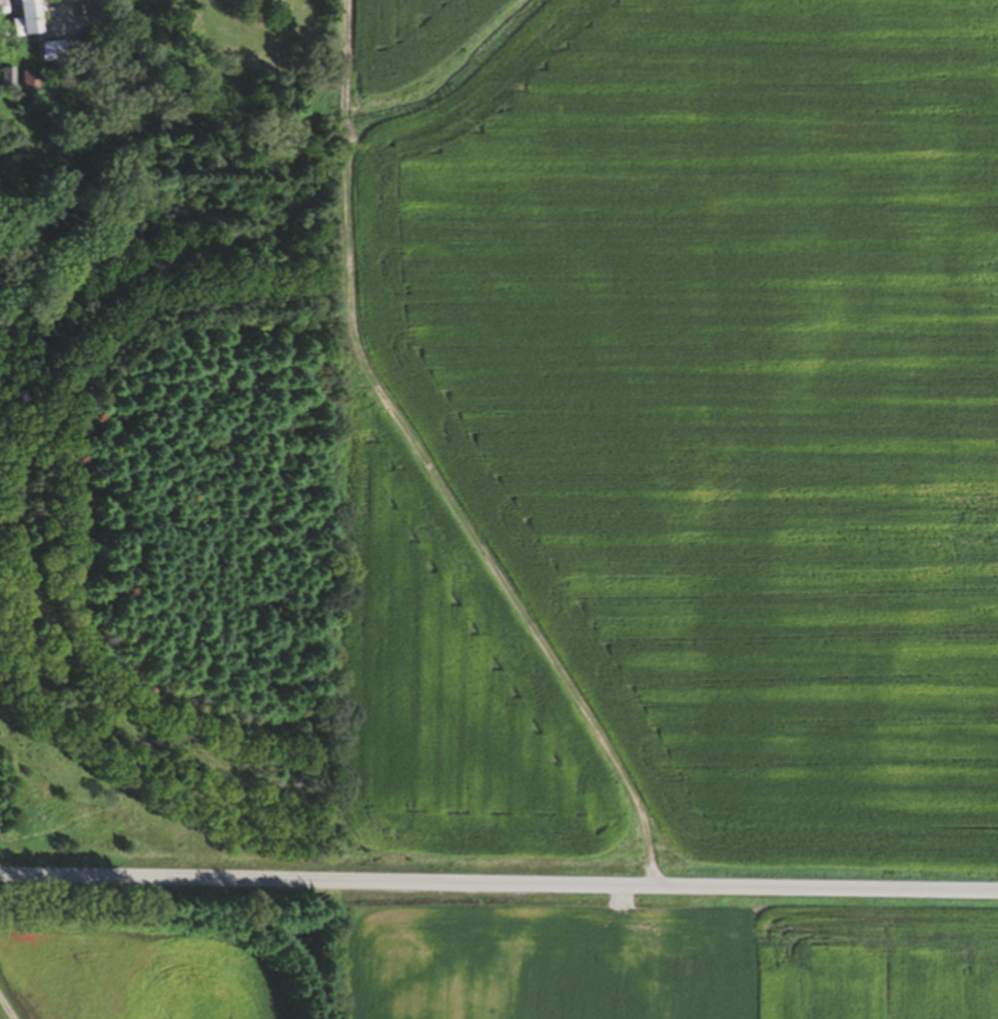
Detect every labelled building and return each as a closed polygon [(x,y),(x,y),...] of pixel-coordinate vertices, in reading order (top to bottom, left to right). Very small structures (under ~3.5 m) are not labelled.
[(12,23),(10,23),(11,38),(36,36),(32,0),(10,0),(12,23)]
